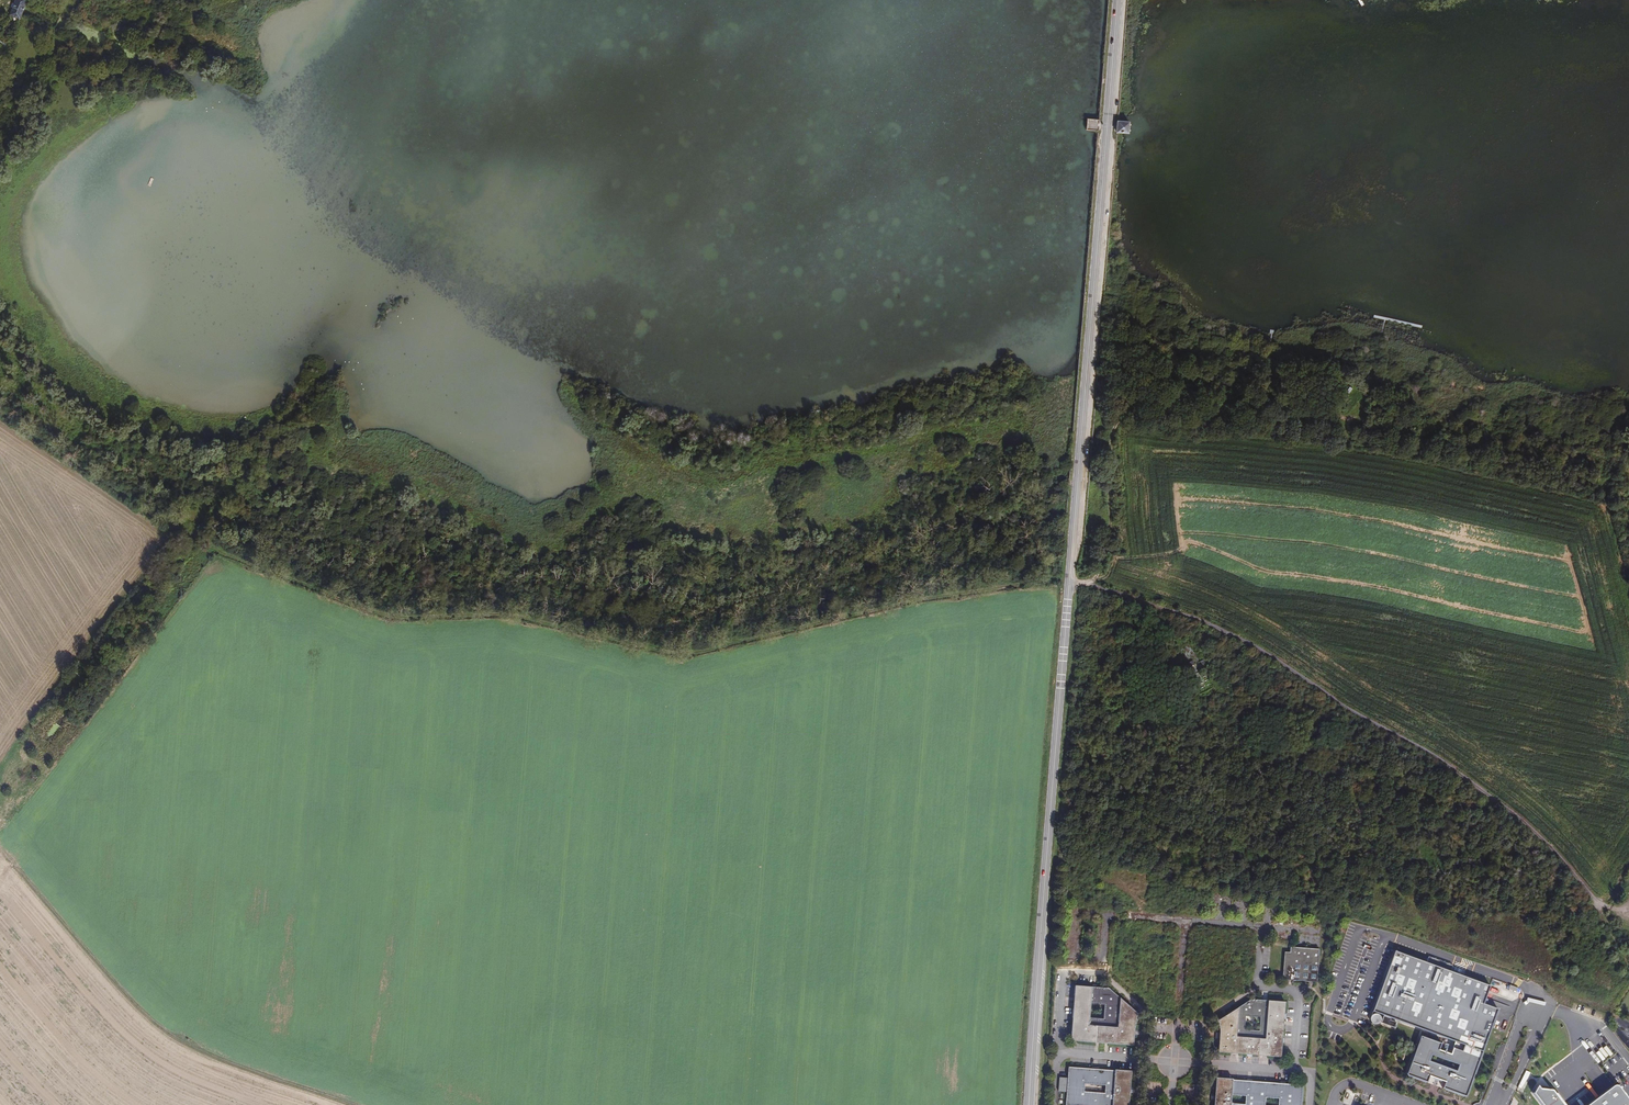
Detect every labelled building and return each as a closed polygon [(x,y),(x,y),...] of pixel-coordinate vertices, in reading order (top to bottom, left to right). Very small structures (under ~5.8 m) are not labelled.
[(10,14),(20,18),(28,0),(16,0),(10,14)] [(1087,129),(1099,130),(1100,119),(1088,119),(1087,129)] [(1117,120),(1116,132),(1129,133),(1130,121),(1117,120)] [(1318,981),(1320,949),(1291,947),(1290,953),(1286,953),(1284,977),(1318,981)] [(1490,986),(1450,971),(1453,965),(1429,956),(1426,963),(1394,951),(1369,1019),(1369,1021),(1369,1023),(1370,1025),(1372,1026),(1374,1026),(1376,1026),(1378,1024),(1380,1022),(1394,1028),(1396,1022),(1390,1020),(1391,1018),(1455,1042),(1451,1054),(1439,1050),(1441,1043),(1421,1036),(1406,1075),(1427,1082),(1429,1076),(1445,1082),(1443,1088),(1466,1097),(1498,1009),(1484,1004),(1490,986)] [(1106,987),(1074,986),(1070,1039),(1132,1045),(1134,1024),(1138,1015),(1106,987)] [(1250,1000),(1218,1022),(1219,1033),(1218,1052),(1280,1057),(1284,1002),(1250,1000)] [(1130,1072),(1114,1070),(1114,1071),(1068,1067),(1065,1104),(1128,1104),(1130,1072)] [(1303,1086),(1233,1080),(1232,1079),(1216,1078),(1214,1104),(1302,1104),(1303,1086)] [(1618,1082),(1617,1082),(1616,1082),(1587,1104),(1628,1104),(1628,1096),(1618,1082)] [(1539,1085),(1533,1091),(1544,1104),(1566,1104),(1555,1090),(1542,1089),(1539,1085)] [(1576,1102),(1579,1104),(1587,1104),(1597,1096),(1591,1089),(1576,1102)]
